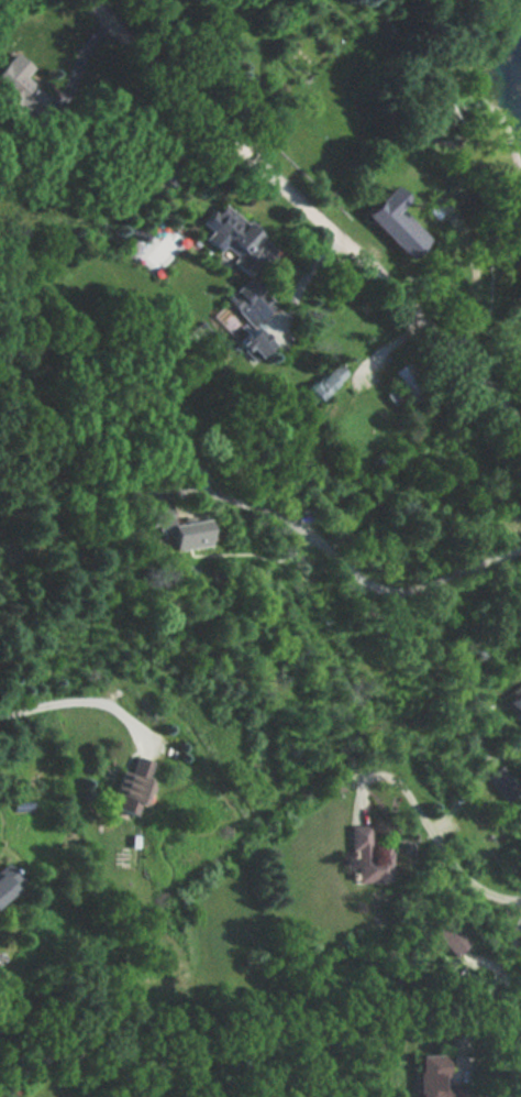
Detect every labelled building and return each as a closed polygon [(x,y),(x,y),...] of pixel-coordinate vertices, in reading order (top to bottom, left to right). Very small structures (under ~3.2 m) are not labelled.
[(22,77),(31,69),(16,54),(0,70),(0,87),(18,105),(34,89),(22,77)] [(365,215),(409,260),(430,240),(400,208),(409,200),(395,186),(365,215)] [(250,327),(275,305),(250,276),(274,255),(226,201),(201,223),(209,232),(206,235),(245,279),(224,298),(250,327)] [(236,347),(254,363),(271,344),(254,328),(236,347)] [(415,377),(403,361),(390,371),(402,387),(415,377)] [(337,383),(330,372),(308,387),(315,398),(337,383)] [(209,547),(204,520),(167,525),(170,552),(209,547)] [(503,701),(520,725),(520,688),(503,701)] [(146,760),(132,755),(125,771),(120,769),(106,807),(134,818),(148,781),(140,778),(146,760)] [(346,825),(347,884),(390,882),(389,843),(369,844),(368,825),(346,825)] [(5,868),(0,871),(0,903),(19,893),(5,868)] [(422,937),(445,963),(463,948),(439,922),(422,937)] [(461,1085),(439,1085),(439,1069),(444,1069),(443,1054),(414,1055),(415,1096),(461,1096),(461,1085)]
